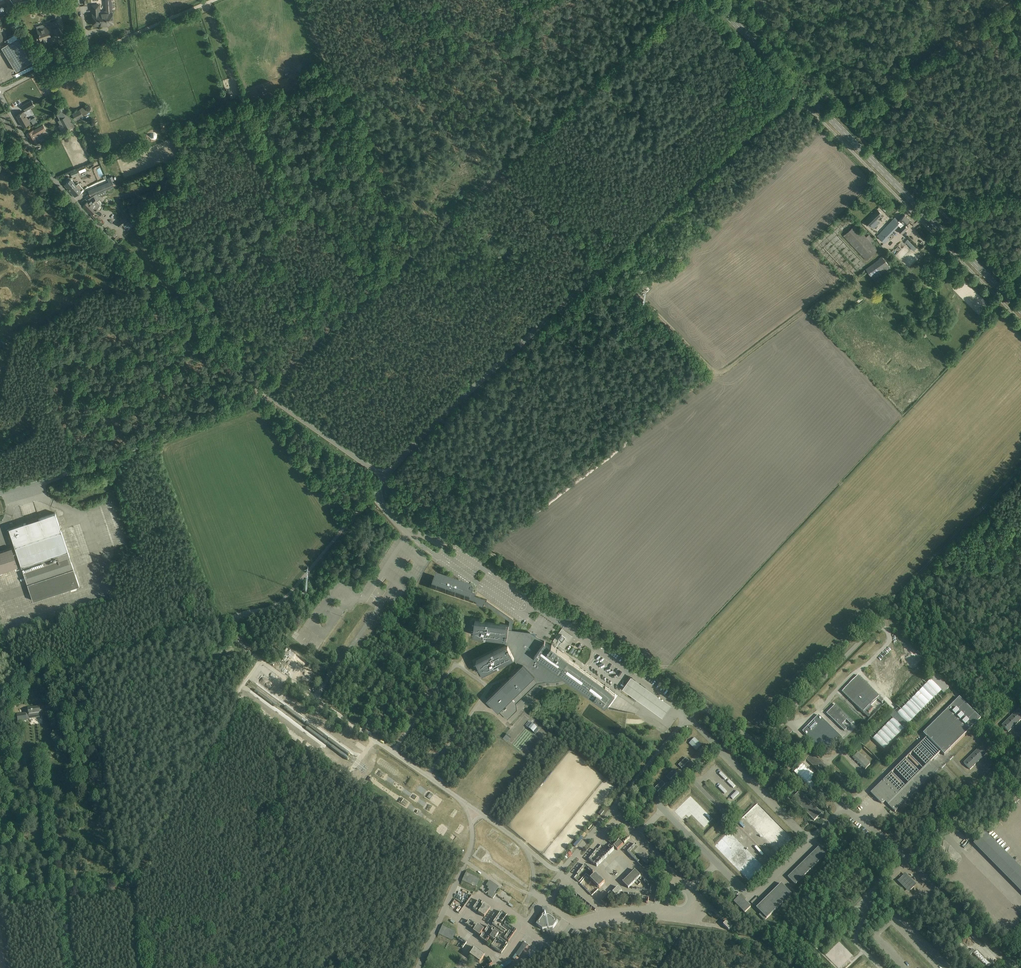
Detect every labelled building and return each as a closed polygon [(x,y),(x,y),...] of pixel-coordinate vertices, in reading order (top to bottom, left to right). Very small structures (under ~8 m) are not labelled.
[(92,5),(93,20),(94,25),(113,23),(112,18),(112,13),(112,8),(113,8),(114,7),(114,6),(114,4),(113,3),(112,2),(111,2),(111,0),(105,0),(106,13),(102,14),(101,11),(100,12),(99,5),(92,5)] [(39,34),(36,35),(38,40),(41,39),(42,42),(48,40),(47,38),(51,37),(47,23),(42,25),(44,28),(38,30),(39,34)] [(33,61),(19,37),(5,45),(0,47),(0,48),(2,52),(4,51),(16,71),(33,61)] [(34,64),(14,74),(15,77),(35,67),(34,64)] [(23,106),(26,111),(34,106),(31,101),(23,106)] [(59,103),(54,105),(58,113),(59,113),(61,112),(63,110),(59,103)] [(90,112),(86,105),(80,109),(72,113),(76,120),(77,120),(78,123),(88,118),(86,114),(90,112)] [(28,119),(26,116),(24,112),(17,116),(23,127),(30,123),(29,122),(32,121),(34,125),(38,123),(35,117),(31,119),(30,118),(28,119)] [(65,129),(71,125),(66,116),(60,120),(65,129)] [(33,130),(27,134),(33,144),(39,140),(36,135),(46,130),(43,124),(33,130)] [(69,176),(66,179),(62,182),(75,196),(83,188),(78,183),(76,185),(69,176)] [(116,185),(112,176),(107,178),(109,182),(88,190),(90,196),(116,185)] [(87,202),(83,205),(92,214),(96,211),(96,210),(98,209),(98,208),(99,206),(99,204),(98,203),(97,202),(98,201),(97,201),(94,197),(88,202),(88,201),(87,202)] [(878,210),(865,223),(869,226),(882,214),(878,210)] [(908,228),(905,225),(910,220),(905,215),(899,221),(895,218),(877,236),(884,242),(888,238),(886,236),(898,224),(901,227),(898,230),(902,234),(908,228)] [(126,216),(122,219),(121,220),(117,224),(120,227),(128,219),(126,216)] [(866,237),(855,225),(844,236),(866,260),(878,250),(871,242),(873,240),(869,235),(866,237)] [(908,239),(905,241),(913,251),(916,248),(908,239)] [(866,269),(875,281),(891,269),(882,256),(879,258),(879,259),(866,269)] [(22,523),(8,528),(8,529),(9,529),(33,601),(79,585),(55,513),(39,518),(42,528),(29,533),(26,523),(22,524),(22,523)] [(18,566),(13,553),(15,552),(14,547),(12,548),(12,547),(0,551),(0,572),(18,566)] [(2,573),(6,585),(14,582),(9,570),(2,573)] [(507,679),(487,700),(498,712),(534,677),(539,679),(544,681),(550,682),(555,681),(561,680),(566,678),(571,675),(573,673),(575,671),(579,666),(569,658),(570,657),(553,645),(552,644),(551,646),(545,641),(543,643),(534,637),(534,636),(534,635),(533,635),(532,636),(527,632),(512,630),(513,619),(486,600),(487,600),(472,595),(473,592),(470,592),(471,589),(468,588),(435,577),(431,588),(483,607),(484,603),(510,621),(509,625),(475,621),(473,621),(471,634),(473,635),(504,639),(506,645),(476,661),(475,662),(481,674),(482,673),(483,673),(513,658),(520,667),(507,679)] [(573,636),(562,628),(553,640),(555,641),(564,648),(573,636)] [(607,704),(615,692),(579,666),(575,671),(573,673),(571,675),(566,678),(570,681),(605,706),(607,704)] [(945,694),(950,688),(934,673),(929,678),(930,680),(945,694)] [(631,676),(623,688),(626,691),(639,700),(648,688),(631,676)] [(858,676),(842,692),(868,718),(870,715),(866,711),(867,710),(869,712),(873,708),(871,706),(878,699),(882,703),(884,701),(881,698),(862,679),(858,676)] [(273,684),(269,690),(274,693),(278,687),(273,684)] [(672,706),(648,688),(639,700),(664,718),(672,706)] [(862,720),(838,697),(833,703),(835,705),(827,714),(845,731),(847,729),(842,725),(847,720),(851,725),(853,722),(856,725),(862,720)] [(960,698),(923,734),(927,738),(945,756),(950,751),(976,725),(981,720),(960,698)] [(28,714),(17,715),(18,722),(29,720),(29,719),(37,718),(37,716),(41,715),(40,707),(28,709),(28,714)] [(1002,726),(1009,732),(1011,730),(1020,720),(1020,711),(1019,709),(1002,726)] [(820,717),(804,734),(806,735),(807,736),(826,754),(838,743),(842,739),(820,717)] [(873,738),(884,749),(904,729),(892,718),(873,738)] [(793,731),(789,727),(780,736),(784,740),(793,731)] [(690,744),(696,751),(702,746),(695,739),(690,744)] [(981,747),(964,763),(971,770),(974,767),(984,756),(987,753),(981,747)] [(829,770),(812,753),(806,759),(823,776),(829,770)] [(689,761),(686,758),(679,766),(682,769),(689,761)] [(885,779),(871,793),(880,802),(881,803),(882,803),(883,804),(884,803),(885,803),(885,802),(895,812),(897,811),(938,770),(931,762),(900,793),(885,779)] [(803,765),(794,773),(811,789),(819,781),(803,765)] [(677,773),(674,770),(667,777),(670,781),(677,773)] [(729,780),(727,782),(733,788),(735,786),(729,780)] [(665,785),(662,782),(655,789),(658,792),(665,785)] [(721,786),(719,789),(725,795),(728,792),(721,786)] [(737,790),(730,797),(732,800),(739,793),(737,790)] [(822,813),(800,791),(793,798),(815,821),(822,813)] [(769,844),(784,830),(757,803),(743,817),(769,844)] [(985,834),(974,844),(1020,893),(1020,871),(987,836),(985,834)] [(619,841),(614,847),(618,850),(623,845),(619,841)] [(610,845),(606,849),(602,845),(595,853),(604,860),(614,849),(610,845)] [(820,846),(788,878),(795,885),(827,854),(820,846)] [(604,860),(595,853),(589,860),(596,866),(597,867),(604,860)] [(590,877),(594,873),(585,865),(579,872),(584,876),(586,874),(590,877)] [(629,888),(641,876),(635,871),(623,883),(629,888)] [(579,883),(584,876),(579,872),(574,879),(579,883)] [(479,879),(465,873),(461,881),(476,887),(479,879)] [(591,880),(600,888),(605,883),(596,874),(591,880)] [(903,877),(900,880),(910,891),(914,888),(903,877)] [(499,887),(489,881),(486,886),(488,887),(487,889),(489,890),(487,893),(489,894),(488,895),(493,899),(496,895),(495,893),(499,887)] [(782,884),(757,908),(761,913),(759,915),(765,921),(792,894),(782,884)] [(622,891),(619,887),(613,893),(617,897),(622,891)] [(607,905),(611,898),(605,895),(601,902),(607,905)] [(751,907),(740,896),(734,902),(745,913),(751,907)] [(472,908),(477,912),(483,903),(478,900),(472,908)] [(484,904),(478,913),(484,917),(490,909),(484,904)] [(544,915),(536,926),(543,930),(546,930),(547,937),(558,922),(552,917),(551,914),(548,915),(547,909),(543,909),(544,915)] [(502,923),(507,916),(501,912),(492,925),(507,935),(504,939),(508,942),(516,931),(505,923),(504,924),(502,923)] [(724,925),(729,930),(733,926),(727,921),(724,925)] [(484,929),(477,925),(473,931),(479,936),(484,929)] [(456,932),(441,926),(437,935),(452,941),(456,932)] [(494,940),(498,934),(494,931),(490,937),(494,940)] [(463,946),(466,942),(458,937),(455,941),(463,946)] [(497,947),(496,950),(500,953),(506,943),(498,938),(494,945),(497,947)] [(525,949),(521,947),(515,954),(519,957),(525,949)] [(484,957),(474,950),(469,956),(479,963),(484,957)] [(977,951),(974,954),(988,967),(989,967),(991,965),(977,951)] [(529,960),(527,956),(508,967),(516,967),(529,960)]
